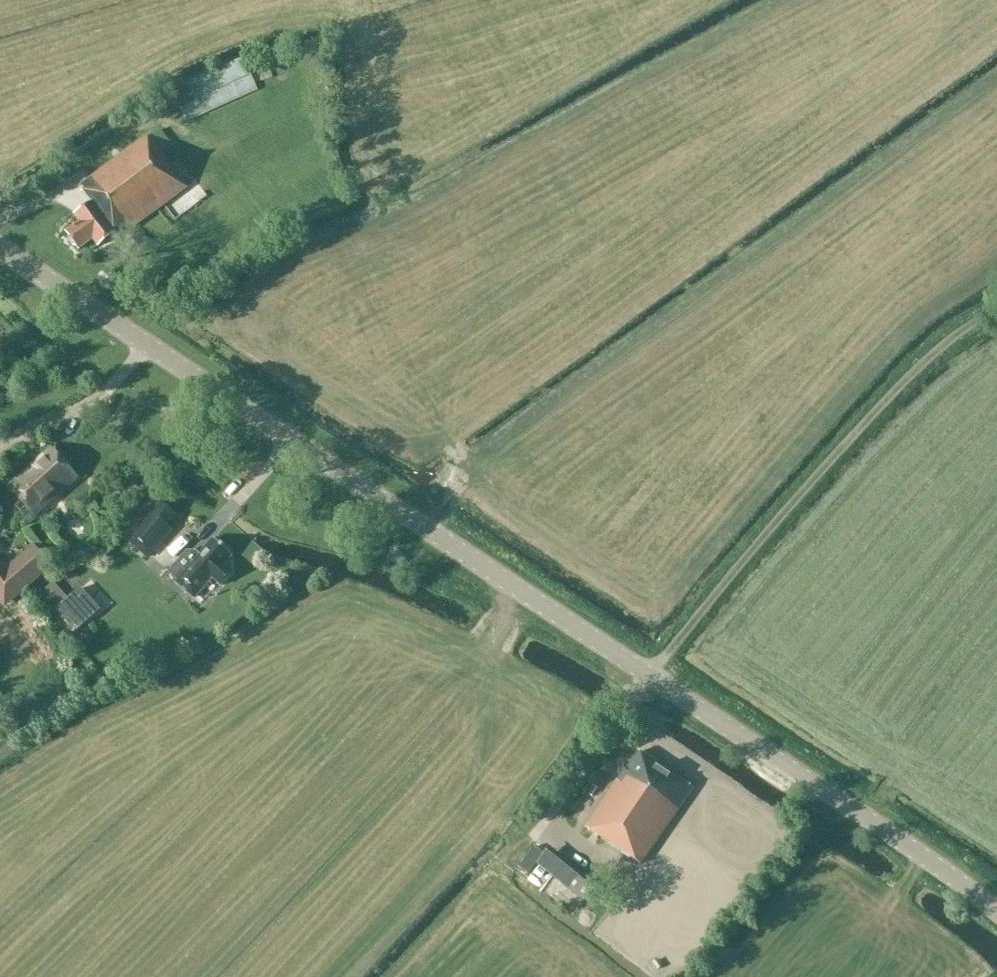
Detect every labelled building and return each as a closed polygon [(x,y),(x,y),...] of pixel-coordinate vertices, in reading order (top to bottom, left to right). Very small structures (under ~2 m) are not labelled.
[(181,108),(188,122),(259,91),(244,58),(190,83),(191,85),(163,98),(170,113),(181,108)] [(161,130),(150,139),(147,135),(80,185),(93,203),(75,216),(81,223),(67,233),(79,250),(93,240),(98,246),(116,233),(119,237),(186,188),(161,154),(173,146),(161,130)] [(34,514),(74,477),(51,450),(11,487),(34,514)] [(166,525),(175,515),(160,502),(127,539),(146,556),(171,529),(166,525)] [(168,573),(176,580),(174,582),(193,598),(211,578),(222,587),(235,573),(224,564),(230,556),(212,539),(199,554),(197,552),(187,552),(168,573)] [(6,609),(54,567),(35,546),(10,568),(0,556),(0,602),(6,609)] [(69,597),(56,609),(76,632),(89,620),(69,597)] [(642,864),(693,788),(639,752),(628,769),(625,767),(585,827),(642,864)] [(538,864),(586,903),(599,886),(552,848),(547,854),(537,847),(521,867),(530,874),(538,864)]
